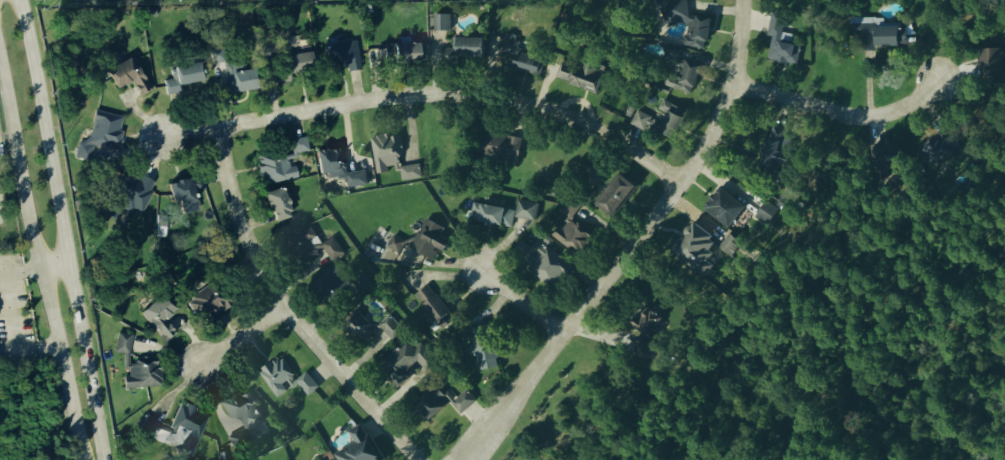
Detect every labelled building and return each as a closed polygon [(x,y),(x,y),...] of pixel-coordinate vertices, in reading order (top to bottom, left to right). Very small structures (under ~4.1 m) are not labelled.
[(653,1),(663,2),(661,14),(668,29),(684,22),(687,29),(685,48),(698,50),(709,45),(712,17),(686,15),(688,3),(681,2),(681,0),(653,0),(653,1)] [(768,62),(797,67),(801,49),(790,47),(792,36),(782,34),(784,17),(771,15),(767,37),(772,38),(768,62)] [(451,33),(450,16),(433,17),(434,33),(451,33)] [(899,49),(899,25),(851,26),(851,36),(862,36),(862,50),(899,49)] [(308,45),(289,48),(288,37),(306,35),(308,45)] [(483,40),(452,40),(452,52),(446,52),(446,60),(483,61),(483,40)] [(361,69),(357,42),(325,46),(328,73),(361,69)] [(538,77),(539,69),(534,68),(536,56),(514,53),(515,44),(506,43),(504,54),(511,55),(509,72),(538,77)] [(310,53),(308,46),(286,51),(287,57),(310,53)] [(384,46),(385,66),(418,65),(418,46),(384,46)] [(1002,80),(1001,51),(980,52),(981,81),(1002,80)] [(313,71),(310,54),(285,58),(288,76),(313,71)] [(118,91),(131,84),(139,99),(151,92),(133,59),(108,73),(118,91)] [(244,72),(243,62),(225,64),(228,95),(255,92),(253,71),(244,72)] [(702,68),(686,62),(677,87),(693,92),(702,68)] [(601,68),(584,65),(583,71),(559,66),(555,83),(596,92),(601,68)] [(179,86),(201,84),(199,66),(171,69),(172,81),(165,81),(166,96),(179,95),(179,86)] [(687,113),(663,101),(658,111),(666,115),(661,124),(636,111),(629,126),(644,133),(647,128),(673,141),(687,113)] [(124,118),(95,112),(87,144),(78,142),(74,159),(88,163),(93,146),(117,151),(124,118)] [(781,175),(790,136),(769,131),(760,170),(781,175)] [(958,155),(947,133),(922,146),(934,168),(958,155)] [(370,140),(376,174),(398,171),(400,184),(422,180),(419,165),(403,168),(397,135),(370,140)] [(262,188),(297,180),(292,156),(308,152),(305,138),(286,142),(288,150),(255,157),(262,188)] [(494,138),(494,161),(521,162),(521,138),(494,138)] [(905,182),(900,145),(873,149),(879,186),(905,182)] [(318,177),(327,176),(328,182),(346,180),(347,189),(367,187),(365,172),(347,175),(344,151),(316,154),(318,177)] [(594,207),(613,220),(636,188),(617,175),(594,207)] [(171,203),(179,202),(182,213),(207,208),(201,179),(168,185),(171,203)] [(123,216),(149,214),(147,180),(121,181),(123,216)] [(703,211),(729,231),(746,209),(720,189),(703,211)] [(272,224),(291,220),(284,190),(265,195),(272,224)] [(538,205),(518,201),(514,219),(534,223),(538,205)] [(469,221),(510,230),(514,213),(473,204),(469,221)] [(770,226),(775,209),(761,205),(756,222),(770,226)] [(552,238),(579,259),(597,236),(574,218),(563,232),(560,229),(552,238)] [(394,233),(387,251),(399,256),(402,251),(430,263),(434,253),(443,257),(450,242),(440,237),(444,230),(424,221),(415,242),(394,233)] [(679,242),(670,254),(706,280),(714,269),(705,263),(718,244),(693,226),(681,243),(679,242)] [(740,243),(728,236),(719,251),(731,259),(740,243)] [(320,247),(332,264),(344,256),(333,238),(320,247)] [(543,289),(567,277),(547,239),(523,252),(543,289)] [(302,261),(315,255),(311,247),(298,253),(302,261)] [(222,308),(211,287),(185,301),(196,322),(222,308)] [(437,328),(451,317),(429,287),(415,298),(437,328)] [(174,312),(161,296),(140,313),(163,344),(176,334),(164,320),(174,312)] [(666,324),(651,307),(626,329),(648,355),(660,344),(653,336),(666,324)] [(396,326),(389,317),(378,327),(390,342),(408,327),(403,321),(396,326)] [(377,327),(371,329),(368,321),(358,325),(363,337),(379,331),(377,327)] [(115,354),(129,355),(132,336),(117,334),(115,354)] [(397,390),(422,368),(424,370),(434,362),(420,345),(414,350),(407,342),(383,364),(392,374),(387,378),(397,390)] [(276,400),(297,385),(306,398),(319,390),(307,373),(296,380),(281,357),(258,373),(276,400)] [(126,389),(162,388),(161,369),(156,369),(156,360),(135,361),(135,365),(125,365),(126,389)] [(430,422),(449,405),(460,417),(478,401),(467,389),(457,398),(449,390),(442,396),(433,386),(413,404),(430,422)] [(263,424),(249,392),(213,408),(231,449),(260,437),(256,428),(263,424)] [(207,416),(179,405),(170,429),(140,417),(134,435),(192,456),(207,416)] [(336,459),(382,459),(362,425),(349,432),(355,443),(334,455),(336,459)]
